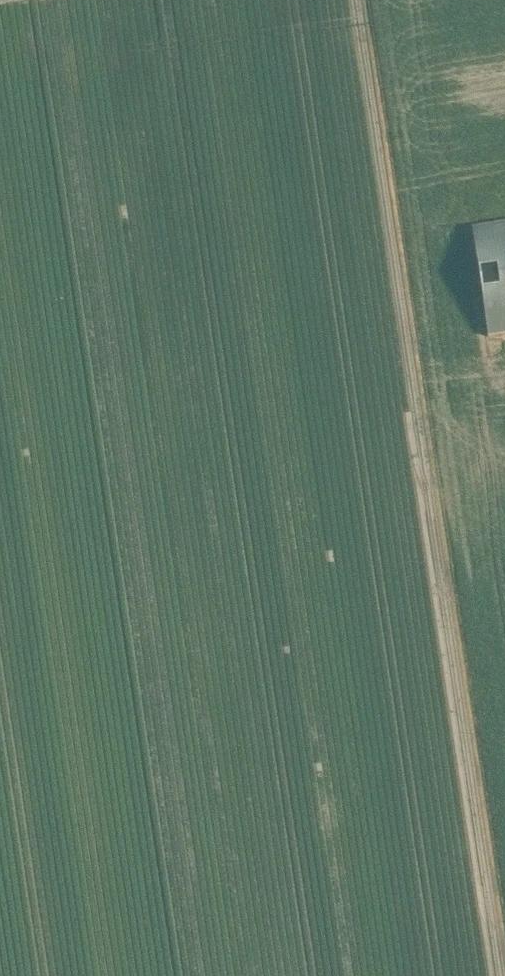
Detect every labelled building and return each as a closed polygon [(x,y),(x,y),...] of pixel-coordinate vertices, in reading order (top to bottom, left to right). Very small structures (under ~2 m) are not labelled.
[(473,229),(488,336),(504,334),(504,225),(473,229)]
